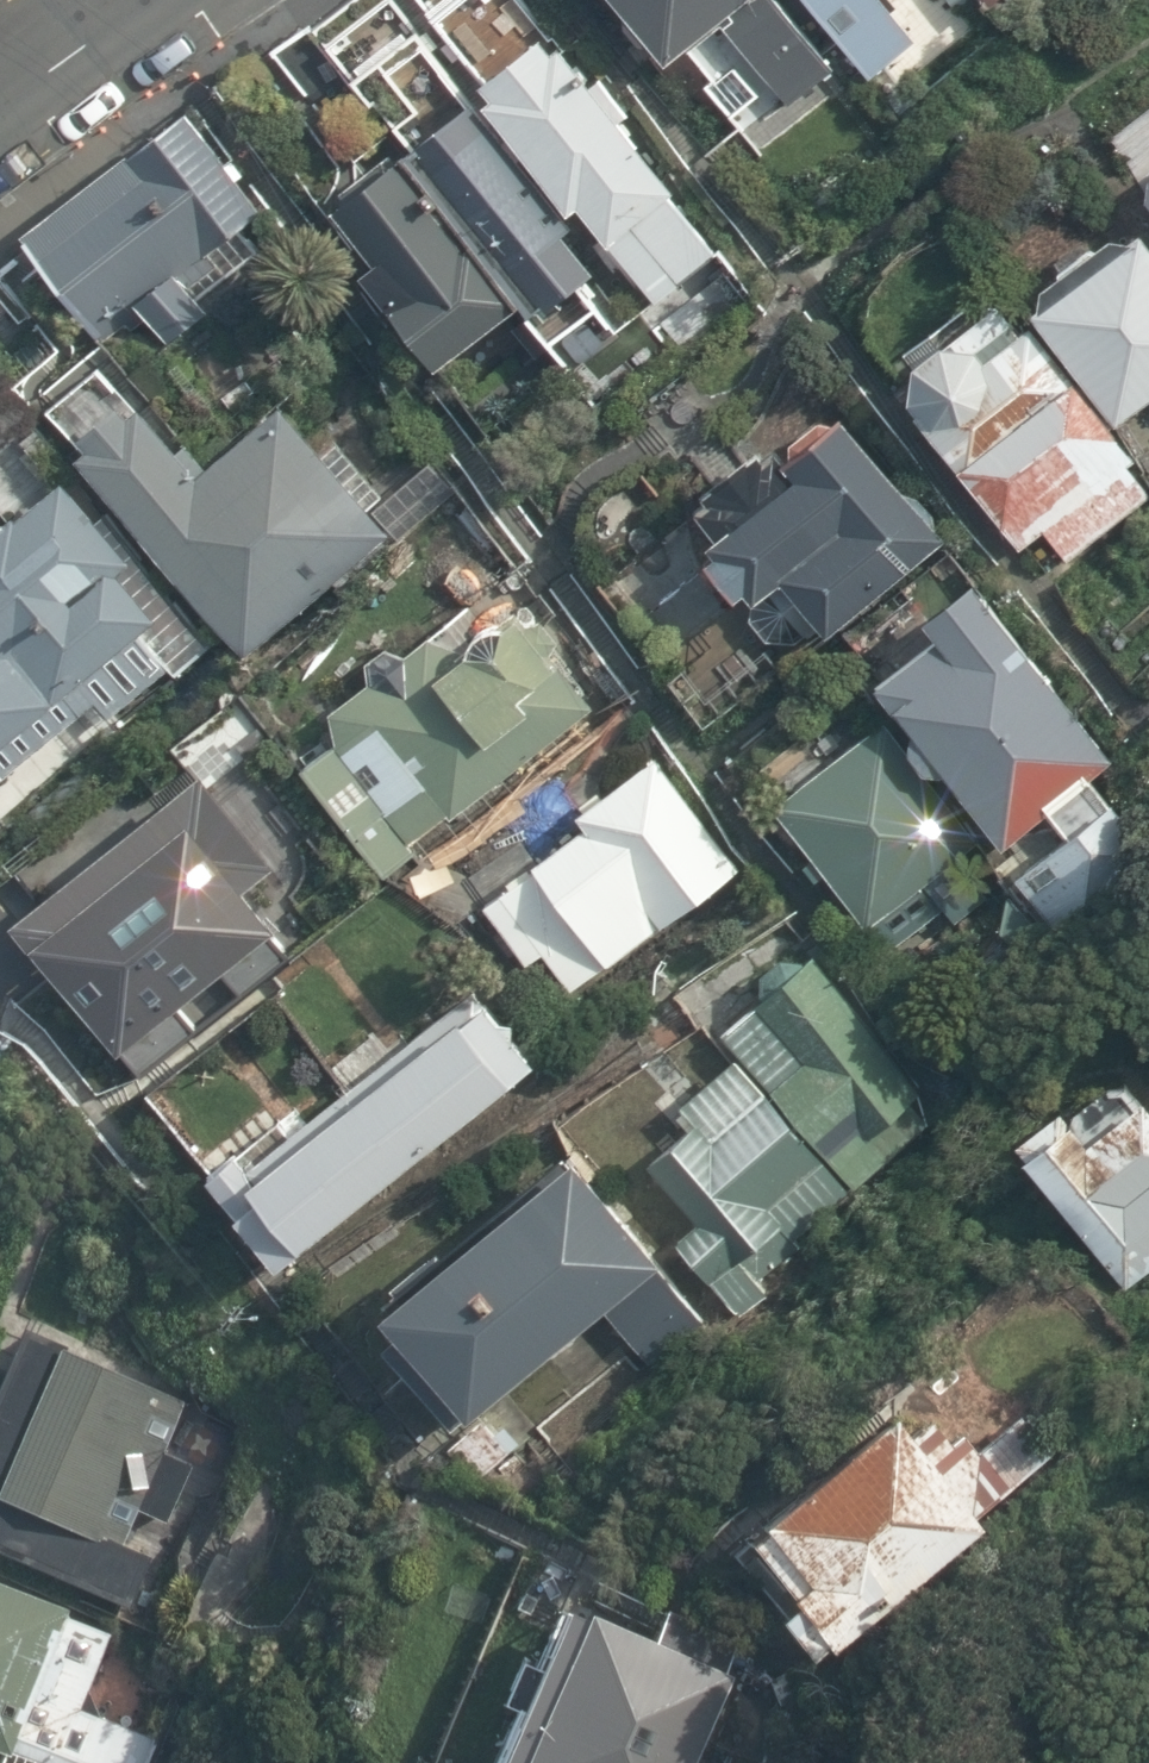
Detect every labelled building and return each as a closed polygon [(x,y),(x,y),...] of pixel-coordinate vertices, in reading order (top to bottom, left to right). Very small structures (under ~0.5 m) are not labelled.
[(668,63),(718,24),(783,109),(845,61),(798,0),(619,0),(668,63)] [(845,61),(869,92),(930,45),(895,0),(798,0),(845,61)] [(713,246),(550,30),(480,82),(573,206),(577,203),(607,242),(628,226),(668,279),(713,246)] [(266,216),(195,106),(33,229),(109,333),(146,307),(172,340),(215,307),(194,273),(266,216)] [(573,224),(490,119),(423,171),(562,348),(609,311),(553,240),(573,224)] [(518,302),(402,155),(339,204),(385,262),(368,275),(439,364),(518,302)] [(1132,234),(1103,234),(1027,294),(1027,314),(1110,422),(1148,395),(1148,255),(1132,234)] [(1014,327),(989,303),(906,373),(907,405),(1012,543),(1035,527),(1055,555),(1142,483),(1121,456),(1124,448),(1023,323),(1014,327)] [(207,472),(138,406),(85,453),(249,649),(394,527),(289,399),(207,472)] [(936,539),(825,406),(787,422),(709,484),(697,512),(716,533),(696,554),(739,604),(782,579),(821,633),(936,539)] [(54,485),(0,530),(0,786),(180,639),(54,485)] [(969,577),(925,616),(934,636),(868,687),(906,734),(906,750),(919,772),(939,771),(989,846),(1037,810),(1058,841),(1004,878),(1042,926),(1148,848),(1148,846),(1085,767),(1107,753),(969,577)] [(464,645),(439,632),(407,654),(391,646),(367,664),(370,677),(337,717),(339,742),(301,773),(388,881),(588,705),(549,656),(553,637),(544,619),(533,622),(515,612),(480,625),(464,645)] [(959,838),(866,715),(759,796),(852,919),(959,838)] [(733,858),(648,742),(572,797),(585,814),(478,891),(525,956),(540,945),(565,980),(733,858)] [(261,842),(197,774),(24,926),(127,1051),(267,915),(232,869),(261,842)] [(810,974),(787,959),(764,965),(756,995),(728,1037),(845,1186),(891,1145),(875,1126),(908,1090),(810,974)] [(533,1052),(480,984),(249,1164),(302,1232),(533,1052)] [(835,1188),(725,1062),(673,1109),(689,1126),(645,1167),(691,1226),(674,1242),(724,1314),(766,1289),(759,1282),(835,1188)] [(1106,1062),(1011,1134),(1122,1279),(1148,1259),(1148,1098),(1142,1089),(1132,1097),(1106,1062)] [(680,1291),(561,1148),(378,1298),(470,1408),(574,1323),(601,1356),(680,1291)] [(18,1318),(0,1364),(0,1541),(120,1586),(135,1548),(120,1542),(134,1507),(171,1521),(199,1447),(175,1439),(196,1385),(18,1318)] [(902,1427),(892,1413),(723,1538),(806,1650),(975,1525),(963,1509),(1056,1440),(1026,1399),(969,1441),(959,1428),(946,1438),(925,1410),(902,1427)] [(0,1579),(0,1739),(57,1762),(131,1762),(144,1733),(71,1703),(104,1622),(0,1579)] [(559,1592),(486,1762),(684,1762),(726,1663),(559,1592)] [(0,1754),(0,1762),(21,1762),(0,1754)]
